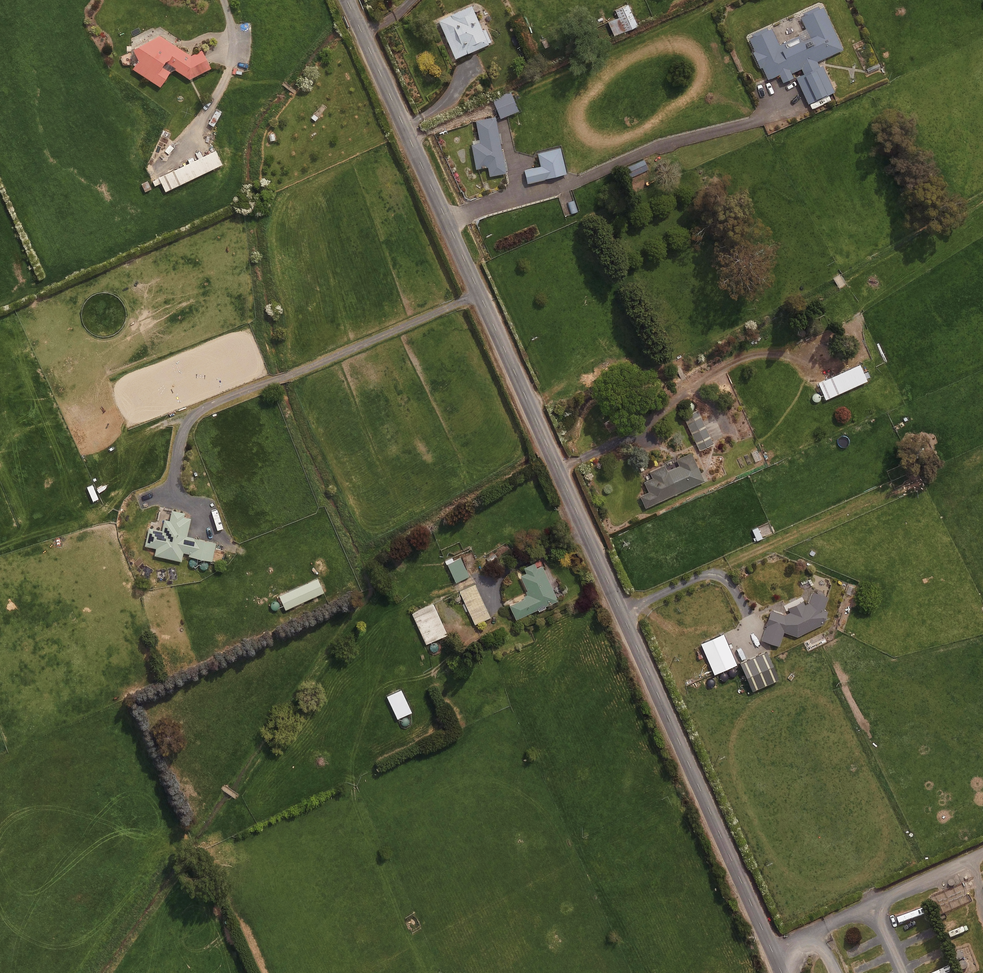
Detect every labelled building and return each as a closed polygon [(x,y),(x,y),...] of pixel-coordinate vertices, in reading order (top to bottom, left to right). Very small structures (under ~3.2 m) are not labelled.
[(637,23),(627,2),(615,8),(618,16),(608,21),(614,34),(637,23)] [(488,42),(471,4),(438,19),(455,57),(488,42)] [(842,48),(823,5),(800,15),(809,34),(780,46),(771,26),(749,36),(755,50),(753,50),(760,66),(762,66),(767,78),(779,72),(782,80),(793,75),(791,71),(801,67),(803,72),(796,75),(807,101),(833,90),(822,64),(819,65),(816,60),(842,48)] [(132,66),(159,84),(172,66),(188,77),(210,66),(201,48),(190,54),(157,32),(137,40),(130,49),(139,55),(132,66)] [(518,109),(510,90),(492,97),(500,116),(518,109)] [(506,171),(495,116),(475,119),(480,141),(471,143),(476,167),(487,165),(489,174),(506,171)] [(566,171),(559,146),(537,152),(540,164),(524,169),(527,181),(566,171)] [(221,163),(215,148),(158,176),(165,190),(221,163)] [(643,158),(622,168),(627,179),(648,169),(643,158)] [(577,210),(574,199),(568,200),(571,212),(577,210)] [(867,379),(859,362),(818,381),(825,397),(867,379)] [(714,442),(695,402),(680,409),(699,449),(714,442)] [(704,479),(691,450),(675,457),(678,463),(666,469),(664,463),(649,469),(653,477),(644,481),(648,490),(640,494),(645,506),(704,479)] [(183,512),(173,509),(170,519),(164,518),(161,529),(148,526),(144,544),(155,547),(154,554),(181,560),(182,551),(188,552),(187,554),(211,559),(215,541),(186,535),(190,517),(183,515),(183,512)] [(762,537),(758,526),(752,528),(756,539),(762,537)] [(453,560),(451,557),(445,559),(455,581),(469,575),(460,556),(453,560)] [(514,618),(558,599),(542,562),(536,565),(534,560),(523,565),(526,572),(520,575),(526,588),(526,591),(527,594),(508,603),(514,618)] [(323,590),(317,577),(279,594),(285,608),(323,590)] [(489,616),(474,583),(459,590),(475,623),(489,616)] [(828,595),(813,590),(809,602),(804,604),(802,599),(787,606),(790,611),(785,613),(771,609),(762,639),(779,644),(783,630),(797,635),(822,623),(820,619),(828,615),(824,606),(828,595)] [(446,633),(432,602),(411,612),(425,642),(446,633)] [(736,663),(722,633),(701,642),(714,673),(736,663)] [(778,677),(767,650),(740,661),(751,689),(778,677)] [(411,710),(400,688),(386,695),(397,717),(411,710)]
